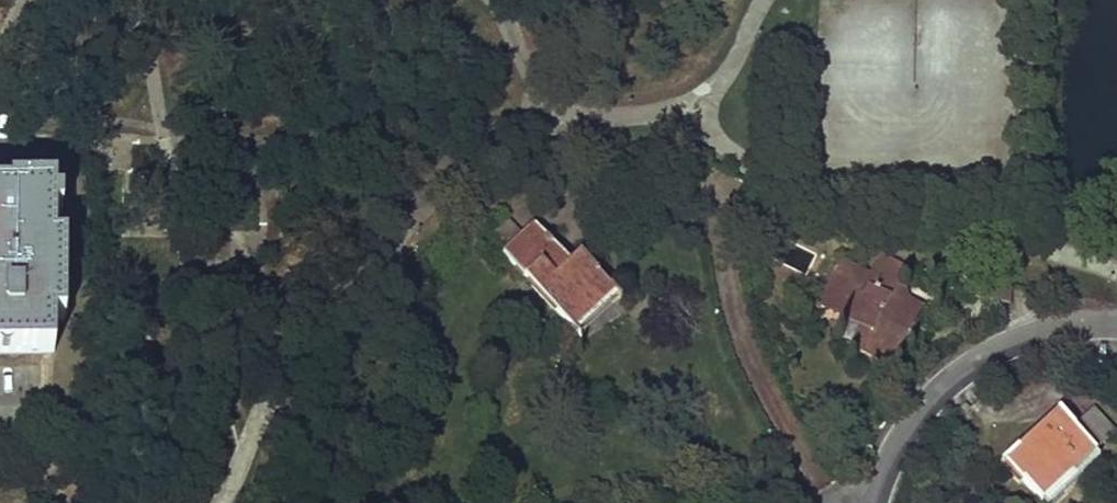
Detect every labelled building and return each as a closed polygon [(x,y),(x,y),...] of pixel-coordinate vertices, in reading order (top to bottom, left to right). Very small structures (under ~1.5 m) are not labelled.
[(0,191),(0,353),(50,354),(50,322),(61,322),(62,245),(51,245),(52,187),(8,187),(8,192),(0,191)] [(506,250),(520,237),(504,220),(491,233),(506,250)] [(569,262),(534,224),(520,237),(506,250),(504,251),(574,328),(615,291),(580,252),(569,262)] [(894,280),(871,267),(867,275),(844,263),(824,301),(861,321),(851,341),(891,362),(914,318),(910,315),(917,301),(902,293),(891,287),(894,280)] [(891,287),(902,293),(906,286),(894,280),(891,287)] [(615,291),(574,328),(582,336),(622,299),(615,291)] [(1072,426),(1094,451),(1115,431),(1093,408),(1072,426)] [(1056,410),(1002,458),(1040,500),(1094,451),(1072,426),(1056,410)]
